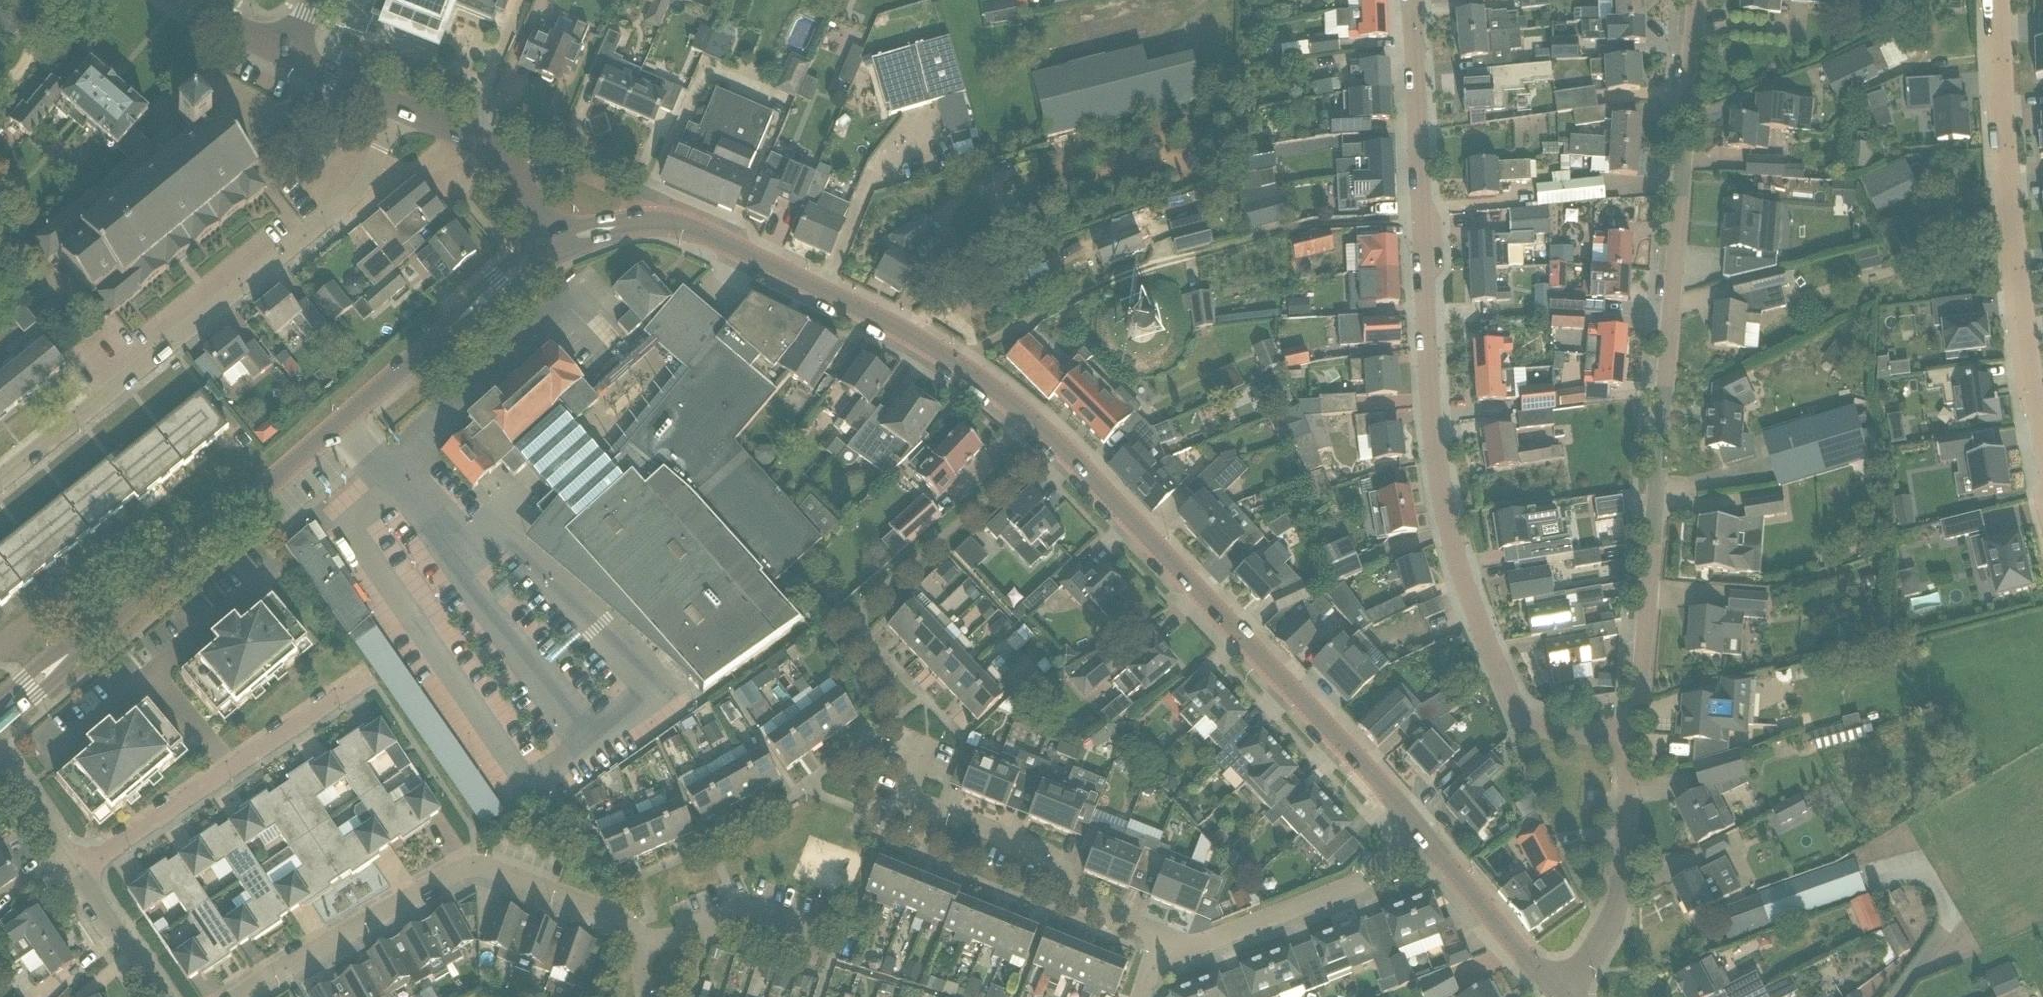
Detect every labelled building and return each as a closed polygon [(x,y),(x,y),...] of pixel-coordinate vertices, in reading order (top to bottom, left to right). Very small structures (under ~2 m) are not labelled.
[(453,8),(493,24),(498,12),(506,15),(512,0),(395,0),(386,24),(438,45),(453,8)] [(659,27),(669,0),(639,0),(649,3),(642,21),(659,27)] [(982,4),(986,26),(994,24),(995,26),(1006,24),(1014,29),(1021,27),(1018,14),(1015,1),(1015,0),(1002,0),(982,4)] [(1386,9),(1386,0),(1359,0),(1359,10),(1386,9)] [(1521,9),(1550,7),(1550,0),(1520,0),(1521,9)] [(1598,10),(1599,23),(1611,22),(1611,21),(1643,21),(1642,0),(1598,0),(1598,10)] [(1744,10),(1764,12),(1781,14),(1782,0),(1745,0),(1744,10)] [(1875,13),(1879,14),(1883,11),(1883,6),(1881,2),(1876,2),(1872,5),(1872,9),(1875,13)] [(1949,4),(1950,16),(1963,15),(1962,4),(1949,4)] [(1337,29),(1349,29),(1350,40),(1388,38),(1386,9),(1359,10),(1347,10),(1348,12),(1336,13),(1337,29)] [(1581,23),(1599,23),(1598,10),(1574,10),(1575,23),(1581,23)] [(1475,13),(1456,15),(1458,37),(1519,31),(1518,18),(1517,13),(1506,14),(1506,11),(1491,13),(1491,11),(1487,11),(1475,13)] [(1526,17),(1518,18),(1519,31),(1527,30),(1526,17)] [(1611,44),(1623,44),(1643,44),(1643,21),(1611,21),(1611,22),(1599,23),(1581,23),(1581,41),(1611,40),(1611,44)] [(523,60),(522,63),(538,70),(536,73),(541,75),(542,80),(551,84),(554,81),(559,83),(565,70),(571,72),(579,54),(589,29),(578,24),(574,32),(568,47),(551,39),(535,32),(529,47),(523,60)] [(700,27),(690,50),(703,55),(713,32),(700,27)] [(1521,48),(1519,31),(1458,37),(1460,60),(1466,59),(1490,57),(1492,56),(1492,51),(1509,49),(1521,48)] [(636,85),(641,72),(612,60),(622,37),(609,32),(589,79),(601,84),(595,99),(624,111),(635,85),(636,85)] [(733,41),(713,32),(703,55),(724,64),(733,41)] [(1311,56),(1340,52),(1337,35),(1308,38),(1311,56)] [(873,56),(864,59),(863,61),(866,70),(873,67),(885,108),(889,106),(891,115),(937,102),(947,138),(950,137),(969,132),(973,131),(962,94),(965,93),(950,38),(875,60),(874,60),(873,56)] [(1577,39),(1550,39),(1551,61),(1578,60),(1577,39)] [(2035,42),(2037,79),(2042,79),(2042,42),(2035,42)] [(852,46),(838,80),(852,86),(862,63),(859,62),(863,50),(852,46)] [(1192,55),(1145,66),(1140,46),(1031,71),(1045,134),(1155,109),(1156,112),(1202,100),(1192,55)] [(1865,47),(1822,66),(1835,97),(1879,78),(1878,74),(1888,69),(1880,50),(1869,55),(1865,47)] [(1492,56),(1490,57),(1491,70),(1511,68),(1509,49),(1492,51),(1492,56)] [(1536,65),(1550,64),(1549,49),(1534,51),(1536,65)] [(795,100),(797,96),(805,76),(810,64),(792,56),(777,93),(795,100)] [(1466,59),(1467,72),(1491,70),(1490,57),(1466,59)] [(1608,92),(1620,91),(1640,90),(1638,60),(1590,63),(1591,77),(1606,76),(1608,92)] [(1365,74),(1366,92),(1390,91),(1388,61),(1351,62),(1351,74),(1365,74)] [(24,103),(9,120),(29,136),(60,99),(74,111),(69,117),(83,129),(87,124),(106,141),(108,139),(118,148),(123,142),(134,129),(148,113),(116,86),(117,85),(108,77),(107,78),(91,64),(78,79),(68,91),(53,78),(28,107),(24,103)] [(1468,85),(1462,85),(1464,112),(1470,112),(1484,111),(1495,110),(1503,110),(1502,95),(1502,93),(1522,91),(1522,85),(1533,85),(1532,83),(1553,82),(1551,64),(1511,68),(1491,70),(1492,82),(1468,85)] [(1492,82),(1491,70),(1467,72),(1468,85),(1492,82)] [(672,115),(683,90),(641,72),(636,85),(635,85),(624,111),(653,124),(660,109),(672,115)] [(820,83),(805,76),(797,96),(811,103),(820,83)] [(1938,138),(1970,136),(1968,98),(1944,100),(1942,76),(1909,78),(1906,79),(1908,110),(1936,108),(1938,138)] [(1341,89),(1338,79),(1314,84),(1317,97),(1333,94),(1332,91),(1341,89)] [(1595,89),(1553,94),(1557,114),(1572,112),(1598,107),(1595,89)] [(1346,116),(1330,116),(1330,136),(1370,135),(1370,122),(1391,121),(1390,91),(1366,92),(1345,93),(1346,116)] [(688,126),(664,183),(731,212),(773,115),(718,92),(701,131),(688,126)] [(1882,92),(1868,97),(1873,113),(1888,108),(1882,92)] [(1751,150),(1755,150),(1756,149),(1768,150),(1770,129),(1787,131),(1799,132),(1800,118),(1813,119),(1814,102),(1790,99),(1779,97),(1759,95),(1757,119),(1734,117),(1732,132),(1730,132),(1727,135),(1726,143),(1729,146),(1731,146),(1731,148),(1751,150)] [(37,248),(33,251),(40,260),(44,257),(53,268),(62,260),(91,295),(98,289),(101,294),(93,301),(97,306),(104,314),(109,309),(113,314),(114,314),(175,263),(177,266),(187,258),(185,255),(247,204),(249,205),(264,193),(251,176),(258,170),(216,120),(212,123),(197,104),(197,105),(182,117),(178,120),(182,124),(155,147),(134,129),(123,142),(141,158),(75,212),(73,210),(33,243),(37,248)] [(1572,112),(1575,127),(1604,122),(1604,107),(1598,107),(1572,112)] [(1484,111),(1470,112),(1470,125),(1485,124),(1484,111)] [(1606,146),(1638,148),(1639,120),(1613,118),(1612,133),(1604,133),(1603,140),(1569,138),(1569,144),(1584,145),(1595,146),(1606,147),(1606,146)] [(1328,129),(1315,132),(1316,139),(1329,137),(1328,129)] [(969,132),(950,137),(953,147),(971,141),(972,141),(969,132)] [(1286,143),(1287,153),(1305,152),(1304,141),(1286,143)] [(1342,162),(1343,175),(1393,173),(1392,144),(1341,146),(1342,162)] [(1543,144),(1543,155),(1558,155),(1558,144),(1543,144)] [(1636,176),(1638,148),(1606,146),(1606,147),(1595,146),(1584,145),(1569,144),(1569,157),(1591,158),(1590,172),(1610,173),(1610,174),(1636,176)] [(1856,144),(1855,169),(1873,170),(1875,145),(1871,145),(1858,144),(1856,144)] [(1241,177),(1243,191),(1261,188),(1258,170),(1271,168),(1275,167),(1270,147),(1241,153),(1245,175),(1241,177)] [(754,194),(746,213),(768,222),(778,199),(800,208),(815,173),(815,172),(771,153),(754,194)] [(1570,173),(1569,157),(1564,157),(1560,157),(1561,173),(1570,173)] [(1748,176),(1804,178),(1806,166),(1787,165),(1787,160),(1748,159),(1748,176)] [(1906,160),(1863,181),(1878,213),(1921,193),(1921,191),(1909,168),(1906,160)] [(1496,162),(1487,163),(1467,164),(1468,197),(1499,196),(1498,183),(1529,181),(1529,180),(1528,164),(1528,163),(1496,165),(1496,162)] [(1271,168),(1258,170),(1261,188),(1275,186),(1271,168)] [(830,180),(815,173),(800,208),(808,211),(795,241),(829,256),(837,237),(843,224),(842,224),(850,206),(823,195),(830,180)] [(1393,173),(1343,175),(1338,175),(1339,212),(1359,212),(1358,204),(1394,202),(1393,173)] [(1571,203),(1570,183),(1570,173),(1561,173),(1551,175),(1552,185),(1536,187),(1538,206),(1571,203)] [(356,267),(374,289),(392,274),(415,255),(404,243),(428,224),(430,226),(443,214),(415,180),(414,181),(415,182),(380,210),(380,209),(379,210),(380,212),(361,227),(379,249),(356,267)] [(1570,183),(1571,203),(1602,199),(1600,180),(1570,183)] [(1846,198),(1845,205),(1857,206),(1859,184),(1835,183),(1834,197),(1846,198)] [(1261,188),(1243,191),(1244,194),(1242,194),(1250,229),(1285,219),(1280,199),(1278,186),(1275,186),(1261,188)] [(1727,203),(1723,249),(1743,250),(1752,250),(1750,273),(1777,267),(1778,252),(1779,252),(1782,207),(1762,206),(1747,204),(1727,203)] [(997,219),(1007,236),(1032,220),(1024,207),(1013,214),(1011,210),(997,219)] [(1468,238),(1469,270),(1492,269),(1522,268),(1521,246),(1533,246),(1533,235),(1550,234),(1548,208),(1508,210),(1509,236),(1468,238)] [(887,239),(892,249),(877,273),(903,289),(921,260),(926,257),(930,263),(946,254),(936,236),(925,217),(887,239)] [(1094,245),(1095,248),(1102,267),(1154,245),(1146,224),(1094,245)] [(1206,224),(1171,234),(1177,254),(1212,244),(1206,224)] [(454,228),(417,259),(428,273),(442,261),(452,273),(476,254),(454,228)] [(1311,235),(1291,241),(1295,257),(1333,249),(1330,233),(1311,235)] [(1605,267),(1628,268),(1630,236),(1592,233),(1591,245),(1606,246),(1605,267)] [(1358,240),(1358,252),(1359,273),(1374,272),(1396,271),(1395,239),(1358,240)] [(1549,248),(1549,263),(1569,264),(1569,248),(1549,248)] [(1877,250),(1858,255),(1860,266),(1880,261),(1877,250)] [(1296,263),(1300,280),(1313,278),(1308,260),(1296,263)] [(1549,266),(1549,278),(1564,278),(1564,266),(1549,266)] [(1589,288),(1589,299),(1606,300),(1626,301),(1628,268),(1605,267),(1591,266),(1589,288)] [(631,312),(618,325),(628,337),(670,299),(642,267),(614,293),(631,312)] [(1492,269),(1469,270),(1471,303),(1509,301),(1508,290),(1493,291),(1492,269)] [(1359,273),(1350,273),(1351,312),(1375,312),(1375,304),(1398,304),(1396,271),(1374,272),(1359,273)] [(1742,283),(1749,309),(1763,310),(1763,311),(1786,305),(1783,290),(1789,288),(1786,272),(1742,283)] [(392,274),(374,289),(362,299),(373,313),(404,287),(392,274)] [(1537,286),(1537,300),(1548,300),(1549,286),(1537,286)] [(314,298),(334,322),(352,308),(338,290),(326,289),(314,298)] [(256,310),(268,326),(276,335),(292,322),(305,339),(325,323),(306,300),(295,309),(280,290),(256,310)] [(620,456),(609,466),(548,521),(703,694),(803,623),(772,586),(823,541),(734,442),(790,377),(776,367),(806,325),(752,299),(752,297),(751,297),(745,305),(746,306),(727,329),(683,292),(681,293),(689,299),(651,333),(693,368),(628,444),(618,454),(620,456)] [(1194,329),(1213,327),(1209,294),(1190,296),(1194,329)] [(1584,315),(1585,297),(1549,296),(1548,300),(1548,314),(1551,314),(1552,314),(1552,313),(1557,313),(1582,315),(1584,315)] [(1990,340),(1987,319),(1972,321),(1972,315),(1973,315),(1971,297),(1934,302),(1936,327),(1944,326),(1948,355),(1948,360),(1967,358),(1967,353),(1986,350),(1985,341),(1990,340)] [(1288,317),(1308,316),(1308,300),(1287,301),(1288,317)] [(1548,314),(1548,300),(1537,300),(1536,313),(1548,314)] [(24,306),(10,318),(23,334),(37,323),(24,306)] [(1761,327),(1763,311),(1763,310),(1749,309),(1718,306),(1715,346),(1735,348),(1744,348),(1746,325),(1761,327)] [(1142,342),(1145,342),(1147,341),(1148,340),(1150,339),(1152,338),(1153,336),(1154,335),(1155,333),(1156,331),(1156,330),(1156,327),(1156,325),(1156,323),(1155,322),(1155,320),(1154,318),(1152,317),(1151,315),(1150,314),(1147,312),(1145,312),(1143,311),(1142,311),(1139,311),(1136,312),(1135,313),(1134,313),(1132,314),(1131,315),(1129,317),(1128,318),(1127,320),(1126,323),(1126,324),(1125,327),(1126,329),(1126,330),(1126,332),(1127,334),(1128,335),(1129,337),(1131,338),(1133,340),(1134,340),(1136,341),(1139,342),(1141,342),(1142,342)] [(1556,328),(1581,329),(1582,315),(1557,313),(1552,313),(1552,314),(1551,314),(1550,327),(1556,328)] [(1399,345),(1398,320),(1362,322),(1362,317),(1347,318),(1348,333),(1339,333),(1340,348),(1399,345)] [(776,367),(790,377),(802,386),(799,390),(807,395),(810,390),(812,392),(841,349),(838,346),(835,342),(830,341),(807,325),(808,324),(806,324),(806,325),(776,367)] [(1600,357),(1623,358),(1624,329),(1587,327),(1586,338),(1601,339),(1600,357)] [(203,352),(206,355),(223,377),(231,387),(248,374),(253,381),(272,366),(253,342),(242,351),(228,333),(203,352)] [(60,360),(42,337),(0,370),(0,416),(3,413),(5,415),(18,405),(16,403),(24,396),(26,399),(39,388),(37,386),(45,380),(46,382),(60,371),(59,370),(63,367),(64,368),(65,367),(60,360)] [(1049,401),(1055,395),(1085,364),(1087,361),(1078,353),(1059,370),(1027,338),(1006,358),(1049,401)] [(1586,338),(1585,356),(1600,357),(1601,339),(1586,338)] [(1279,366),(1269,341),(1254,348),(1264,373),(1279,366)] [(1472,345),(1474,373),(1498,372),(1497,354),(1511,353),(1510,342),(1472,345)] [(1838,344),(1825,360),(1840,373),(1854,357),(1838,344)] [(548,521),(609,466),(573,424),(600,402),(599,401),(548,345),(525,366),(465,419),(470,424),(461,432),(437,453),(441,457),(445,461),(471,491),(501,464),(514,477),(526,466),(552,494),(537,509),(548,521)] [(1309,365),(1306,349),(1283,353),(1286,370),(1309,365)] [(275,360),(281,368),(291,359),(285,352),(275,360)] [(223,377),(206,355),(195,364),(212,386),(223,377)] [(1562,356),(1553,355),(1552,370),(1561,371),(1562,356)] [(1599,375),(1600,357),(1585,356),(1583,374),(1599,375)] [(868,423),(869,424),(878,412),(869,405),(889,377),(860,357),(840,384),(856,396),(838,420),(833,426),(846,435),(850,430),(854,433),(844,444),(848,447),(868,423)] [(1623,358),(1600,357),(1599,375),(1583,374),(1583,384),(1586,385),(1611,386),(1621,387),(1623,358)] [(1878,380),(1892,378),(1889,358),(1879,360),(1878,380)] [(1364,382),(1365,397),(1395,395),(1393,364),(1367,366),(1366,361),(1349,363),(1351,383),(1364,382)] [(1085,364),(1055,395),(1104,444),(1125,423),(1125,422),(1134,413),(1140,408),(1121,390),(1116,395),(1085,364)] [(1960,423),(1971,421),(1981,420),(1982,423),(1998,421),(1997,418),(2001,417),(1999,404),(1999,400),(1994,400),(1991,378),(1975,380),(1973,369),(1973,368),(1941,373),(1944,390),(1946,405),(1957,403),(1960,423)] [(1300,370),(1289,370),(1290,379),(1301,378),(1300,370)] [(1525,370),(1513,371),(1515,399),(1519,400),(1518,390),(1526,389),(1525,370)] [(1513,371),(1498,372),(1474,373),(1476,402),(1515,399),(1513,371)] [(1226,377),(1232,391),(1243,386),(1237,372),(1226,377)] [(1732,377),(1714,386),(1714,388),(1719,398),(1718,415),(1709,414),(1707,448),(1720,449),(1725,465),(1756,456),(1749,435),(1742,434),(1743,410),(1739,400),(1752,393),(1742,373),(1732,377)] [(1270,388),(1278,407),(1292,401),(1285,382),(1270,388)] [(1611,386),(1586,385),(1586,403),(1610,402),(1611,386)] [(1521,413),(1554,410),(1554,406),(1553,392),(1552,387),(1526,389),(1518,390),(1519,400),(1521,413)] [(1553,392),(1554,406),(1585,403),(1583,388),(1553,392)] [(908,389),(878,430),(869,424),(868,423),(848,447),(860,457),(889,475),(928,437),(926,439),(922,436),(939,411),(908,389)] [(0,605),(135,497),(139,501),(228,429),(202,396),(201,396),(205,401),(195,410),(191,404),(179,414),(183,419),(173,427),(168,422),(157,432),(161,437),(150,446),(146,440),(134,450),(139,455),(128,464),(123,458),(112,468),(113,469),(102,477),(98,472),(86,482),(90,487),(79,496),(75,490),(64,500),(68,505),(57,513),(53,508),(41,518),(45,523),(34,532),(30,526),(19,536),(23,541),(12,550),(8,544),(0,551),(0,558),(0,559),(0,604),(0,605)] [(1303,418),(1320,417),(1356,414),(1355,396),(1318,398),(1318,401),(1297,402),(1299,408),(1303,418)] [(1779,486),(1871,458),(1855,407),(1763,434),(1779,486)] [(1299,408),(1284,413),(1294,441),(1310,436),(1303,418),(1299,408)] [(1519,430),(1553,427),(1552,411),(1517,415),(1519,430)] [(1374,461),(1381,460),(1401,458),(1398,428),(1383,430),(1382,413),(1354,416),(1356,439),(1371,438),(1374,461)] [(1303,418),(1310,436),(1316,453),(1332,448),(1320,417),(1303,418)] [(270,425),(255,438),(263,448),(279,436),(270,425)] [(1246,449),(1268,441),(1261,425),(1240,433),(1246,449)] [(932,457),(925,450),(911,465),(918,472),(915,475),(938,499),(956,480),(954,478),(982,449),(960,428),(932,457)] [(1131,489),(1155,466),(1146,456),(1151,451),(1160,448),(1153,430),(1151,428),(1110,466),(1113,469),(1131,489)] [(1904,428),(1891,430),(1893,444),(1906,442),(1904,428)] [(1514,429),(1500,431),(1480,434),(1486,470),(1561,459),(1559,447),(1548,449),(1548,445),(1517,450),(1514,429)] [(246,434),(238,440),(244,447),(252,441),(246,434)] [(2009,477),(2007,467),(2005,453),(2005,452),(1977,457),(1973,435),(1937,441),(1940,458),(1941,458),(1942,464),(1964,461),(1966,476),(1972,475),(1975,496),(1975,498),(2011,492),(2011,490),(2009,477)] [(1316,453),(1310,436),(1294,441),(1306,474),(1322,469),(1316,453)] [(775,455),(769,449),(761,449),(755,455),(755,463),(761,469),(769,469),(775,463),(775,455)] [(1220,457),(1222,463),(1223,464),(1236,460),(1234,452),(1220,457)] [(1155,466),(1131,489),(1153,512),(1177,489),(1187,479),(1169,458),(1163,459),(1155,466)] [(1199,538),(1221,516),(1211,506),(1247,471),(1236,460),(1223,464),(1222,463),(1218,459),(1186,489),(1196,500),(1179,517),(1199,538)] [(1399,469),(1390,470),(1392,483),(1401,482),(1399,469)] [(1320,472),(1310,476),(1318,497),(1328,493),(1320,472)] [(1030,488),(987,529),(997,540),(1000,537),(1013,551),(1030,569),(1040,560),(1046,560),(1052,554),(1051,548),(1064,535),(1039,509),(1044,503),(1030,488)] [(1386,539),(1396,537),(1415,533),(1411,509),(1406,510),(1403,492),(1404,491),(1404,490),(1369,497),(1373,517),(1381,515),(1386,539)] [(797,509),(823,539),(842,522),(810,494),(797,509)] [(1597,519),(1624,516),(1621,498),(1595,502),(1597,519)] [(1746,504),(1748,520),(1787,515),(1784,499),(1746,504)] [(907,547),(940,518),(924,502),(891,531),(907,547)] [(1248,553),(1262,539),(1264,538),(1244,516),(1243,517),(1232,506),(1221,516),(1199,538),(1220,560),(1238,542),(1248,553)] [(1513,515),(1493,518),(1498,551),(1518,548),(1521,547),(1522,552),(1518,553),(1519,563),(1543,559),(1566,556),(1572,555),(1569,537),(1541,542),(1539,526),(1555,524),(1552,509),(1513,515)] [(1901,527),(1915,525),(1913,511),(1898,513),(1901,527)] [(1980,513),(1942,522),(1946,541),(1985,531),(1980,513)] [(1266,528),(1276,540),(1292,529),(1284,516),(1266,528)] [(1736,571),(1753,572),(1754,552),(1738,550),(1739,535),(1757,532),(1758,519),(1748,520),(1740,521),(1701,518),(1697,570),(1736,573),(1736,571)] [(285,547),(346,635),(371,619),(306,528),(285,547)] [(1998,598),(2033,589),(2033,588),(2028,568),(2029,568),(2026,557),(2025,557),(2020,537),(1989,545),(1987,537),(1972,540),(1971,541),(1978,569),(1990,566),(1998,598)] [(970,540),(955,555),(972,573),(988,559),(970,540)] [(1347,541),(1316,554),(1331,586),(1361,574),(1347,541)] [(1250,562),(1235,576),(1261,604),(1269,596),(1278,616),(1310,600),(1302,583),(1301,583),(1283,591),(1271,578),(1284,565),(1291,559),(1277,545),(1271,551),(1257,564),(1253,559),(1250,562)] [(1573,555),(1575,569),(1581,568),(1601,565),(1598,551),(1579,554),(1573,555)] [(1405,594),(1410,593),(1429,588),(1428,585),(1432,584),(1429,573),(1425,574),(1421,559),(1385,569),(1389,582),(1401,579),(1405,594)] [(1543,559),(1519,563),(1521,574),(1507,576),(1512,603),(1538,598),(1551,596),(1546,568),(1545,569),(1543,559)] [(947,584),(958,574),(947,563),(937,573),(947,584)] [(1102,564),(1095,571),(1090,566),(1083,573),(1079,568),(1061,585),(1080,605),(1089,597),(1112,622),(1122,613),(1119,610),(1125,604),(1115,594),(1123,587),(1102,564)] [(1867,593),(1879,589),(1875,577),(1863,581),(1867,593)] [(1342,585),(1325,593),(1335,603),(1334,604),(1335,605),(1334,606),(1353,629),(1359,634),(1372,626),(1365,614),(1342,585)] [(1550,634),(1582,628),(1577,607),(1602,603),(1600,588),(1551,596),(1538,598),(1540,608),(1526,610),(1531,637),(1550,634)] [(968,597),(974,603),(982,596),(976,589),(968,597)] [(1724,654),(1725,640),(1740,641),(1741,631),(1743,632),(1744,618),(1767,619),(1769,597),(1732,594),(1730,616),(1724,615),(1724,614),(1693,612),(1690,652),(1721,655),(1721,654),(1724,654)] [(913,602),(888,626),(903,642),(937,610),(932,605),(930,606),(921,596),(914,603),(913,602)] [(1033,596),(1012,615),(1019,623),(1029,613),(1031,616),(1042,606),(1033,596)] [(1275,641),(1292,659),(1317,636),(1311,630),(1333,611),(1319,596),(1310,600),(1278,616),(1275,617),(1264,628),(1276,640),(1275,641)] [(1373,627),(1406,612),(1400,598),(1376,609),(1365,614),(1372,626),(1373,627)] [(1415,608),(1421,621),(1442,612),(1436,598),(1415,608)] [(281,673),(297,659),(292,653),(306,641),(270,599),(240,625),(245,630),(240,634),(232,625),(211,643),(219,652),(214,656),(209,651),(179,676),(214,718),(229,706),(234,712),(250,699),(244,693),(276,666),(281,673)] [(1829,620),(1839,615),(1834,605),(1824,610),(1829,620)] [(988,606),(980,613),(987,620),(995,613),(988,606)] [(940,607),(937,610),(903,642),(918,658),(943,634),(933,624),(942,616),(941,615),(944,611),(940,607)] [(1598,616),(1600,625),(1612,623),(1610,614),(1598,616)] [(1002,618),(991,629),(1000,638),(1011,627),(1002,618)] [(378,630),(371,619),(346,635),(354,646),(378,630)] [(1551,671),(1553,683),(1571,680),(1569,668),(1589,664),(1589,663),(1605,661),(1601,640),(1616,638),(1614,622),(1612,623),(1600,625),(1550,634),(1552,644),(1545,645),(1550,671),(1551,671)] [(918,658),(932,673),(966,641),(961,636),(963,635),(953,624),(943,633),(943,634),(918,658)] [(1006,643),(1016,653),(1033,637),(1023,627),(1006,643)] [(385,641),(378,630),(354,646),(361,656),(385,641)] [(1452,638),(1457,648),(1467,643),(1462,634),(1452,638)] [(1348,703),(1388,665),(1359,635),(1345,647),(1340,641),(1314,666),(1348,703)] [(1163,650),(1164,648),(1159,641),(1156,642),(1153,639),(1136,654),(1140,660),(1112,683),(1126,700),(1141,687),(1145,692),(1176,666),(1163,650)] [(393,651),(385,641),(361,656),(369,667),(393,651)] [(932,673),(947,689),(972,665),(963,655),(971,646),(966,641),(932,673)] [(1053,659),(1064,670),(1076,659),(1065,647),(1053,659)] [(795,648),(786,655),(790,662),(791,663),(801,657),(795,648)] [(400,662),(393,651),(369,667),(376,677),(400,662)] [(790,662),(786,655),(783,651),(774,657),(781,668),(790,662)] [(1083,663),(1064,673),(1069,680),(1080,671),(1095,688),(1100,684),(1120,667),(1106,651),(1083,663)] [(1043,673),(1050,666),(1044,659),(1036,666),(1043,673)] [(407,672),(400,662),(376,677),(383,688),(407,672)] [(991,667),(982,676),(972,665),(947,689),(962,704),(995,672),(991,667)] [(977,720),(991,707),(1002,697),(992,687),(1008,670),(1003,665),(995,672),(962,704),(977,720)] [(1791,670),(1776,674),(1777,678),(1779,682),(1783,684),(1787,684),(1791,682),(1793,679),(1791,670)] [(415,683),(407,672),(383,688),(391,699),(415,683)] [(767,685),(761,676),(752,682),(758,692),(767,685)] [(1614,677),(1602,676),(1601,686),(1613,687),(1614,677)] [(1209,678),(1198,688),(1190,679),(1172,697),(1185,711),(1180,716),(1192,729),(1227,697),(1209,678)] [(1696,765),(1726,756),(1728,733),(1748,735),(1752,696),(1750,696),(1751,680),(1723,678),(1721,700),(1687,698),(1683,739),(1696,740),(1694,766),(1696,765)] [(813,692),(840,731),(858,718),(846,701),(830,680),(813,692)] [(422,694),(415,683),(391,699),(398,709),(422,694)] [(746,686),(736,693),(747,710),(757,703),(746,686)] [(1433,724),(1458,710),(1447,691),(1420,707),(1413,714),(1393,693),(1357,727),(1377,748),(1398,729),(1408,741),(1423,730),(1425,728),(1433,724)] [(813,707),(802,715),(822,743),(840,731),(813,692),(806,697),(813,707)] [(429,704),(422,694),(398,709),(405,720),(429,704)] [(1228,748),(1242,735),(1233,726),(1244,715),(1227,697),(1192,729),(1204,742),(1209,737),(1223,752),(1228,748)] [(731,724),(741,717),(736,710),(734,711),(728,703),(720,709),(731,724)] [(437,715),(429,704),(405,720),(413,730),(437,715)] [(157,779),(173,766),(168,760),(182,748),(147,706),(116,731),(121,736),(116,740),(108,731),(87,749),(95,758),(90,762),(85,757),(55,782),(91,824),(105,812),(110,819),(126,805),(121,799),(152,773),(157,779)] [(1015,719),(1026,724),(1029,717),(1020,707),(1015,719)] [(1459,712),(1458,710),(1433,724),(1425,728),(1423,730),(1429,736),(1407,757),(1429,780),(1452,758),(1437,742),(1462,718),(1459,712)] [(782,714),(777,717),(804,755),(822,743),(802,715),(790,724),(782,714)] [(444,725),(437,715),(413,730),(420,741),(444,725)] [(778,732),(766,741),(775,752),(786,768),(804,755),(777,717),(771,722),(778,732)] [(692,719),(681,725),(685,733),(696,726),(692,719)] [(367,765),(396,745),(380,721),(369,728),(367,725),(339,744),(341,748),(330,755),(346,779),(360,800),(381,786),(367,765)] [(1132,740),(1132,723),(1117,723),(1117,726),(1109,726),(1104,730),(1113,740),(1132,740)] [(711,747),(723,740),(714,724),(702,731),(711,747)] [(452,736),(444,725),(420,741),(427,751),(452,736)] [(1849,741),(1845,725),(1809,735),(1817,750),(1849,741)] [(1103,730),(1088,741),(1096,752),(1111,741),(1103,730)] [(1250,744),(1242,735),(1228,748),(1239,760),(1229,769),(1244,784),(1279,752),(1261,733),(1250,744)] [(459,746),(452,736),(427,751),(435,762),(459,746)] [(676,751),(684,747),(679,738),(671,742),(676,751)] [(961,790),(983,799),(1000,757),(999,757),(978,748),(977,749),(966,744),(957,767),(968,772),(961,790)] [(1060,745),(1057,753),(1069,758),(1076,760),(1079,753),(1082,745),(1071,749),(1060,745)] [(466,757),(459,746),(435,762),(442,773),(466,757)] [(759,790),(778,780),(762,750),(749,757),(743,746),(737,750),(759,790)] [(740,801),(759,790),(737,750),(718,760),(740,801)] [(1465,776),(1484,760),(1475,750),(1457,766),(1465,776)] [(1279,752),(1244,784),(1270,812),(1272,810),(1293,790),(1285,781),(1296,771),(1279,752)] [(1740,752),(1726,756),(1696,765),(1704,792),(1679,804),(1699,844),(1716,835),(1735,825),(1716,788),(1748,779),(1740,752)] [(316,799),(346,779),(330,755),(319,763),(316,759),(288,778),(290,782),(279,789),(309,834),(330,820),(316,799)] [(1013,790),(1024,794),(1032,775),(1021,771),(1024,764),(1001,755),(999,757),(1000,757),(983,799),(1005,808),(1013,790)] [(1451,801),(1446,806),(1456,818),(1460,815),(1477,836),(1485,830),(1494,822),(1491,820),(1496,815),(1481,798),(1483,796),(1478,789),(1502,769),(1490,755),(1484,760),(1465,776),(1458,782),(1465,790),(1451,801)] [(474,768),(466,757),(442,773),(450,783),(474,768)] [(721,811),(740,801),(718,760),(699,771),(721,811)] [(1032,775),(1024,794),(1035,799),(1028,817),(1050,826),(1063,793),(1068,780),(1046,771),(1049,764),(1038,760),(1037,761),(1032,775)] [(407,778),(415,772),(411,766),(402,771),(407,778)] [(481,778),(474,768),(450,783),(457,794),(481,778)] [(721,811),(699,771),(693,774),(699,785),(686,792),(702,822),(721,811)] [(1180,783),(1170,776),(1163,787),(1172,794),(1180,783)] [(488,789),(481,778),(457,794),(464,804),(488,789)] [(1090,821),(1091,818),(1097,803),(1102,793),(1068,780),(1063,793),(1050,826),(1072,835),(1079,817),(1090,821)] [(588,810),(607,801),(598,781),(581,793),(588,810)] [(424,786),(395,806),(381,786),(360,800),(362,804),(390,845),(401,837),(403,840),(432,821),(430,818),(441,810),(424,786)] [(1147,786),(1143,794),(1148,796),(1153,794),(1155,789),(1147,786)] [(229,823),(245,847),(275,827),(289,848),(309,834),(279,789),(269,796),(267,793),(238,812),(240,815),(229,823)] [(496,799),(488,789),(464,804),(472,815),(496,799)] [(1298,837),(1299,836),(1330,807),(1313,789),(1302,799),(1293,790),(1272,810),(1298,837)] [(660,810),(673,841),(694,833),(680,801),(668,807),(663,796),(656,799),(660,810)] [(1516,813),(1522,822),(1536,813),(1534,808),(1536,808),(1531,796),(1518,803),(1516,813)] [(1801,796),(1778,807),(1786,823),(1809,812),(1801,796)] [(505,813),(496,799),(472,815),(481,829),(505,813)] [(640,818),(654,850),(673,841),(660,810),(656,799),(655,799),(636,807),(640,818)] [(330,820),(309,834),(339,879),(350,871),(352,874),(381,855),(379,852),(390,845),(362,804),(356,808),(355,814),(357,817),(364,827),(344,840),(330,820)] [(1348,826),(1330,807),(1299,836),(1329,866),(1335,860),(1340,866),(1356,851),(1348,843),(1351,839),(1345,845),(1337,836),(1348,826)] [(1203,819),(1194,809),(1187,815),(1196,825),(1203,819)] [(623,812),(616,815),(634,858),(654,850),(640,818),(627,823),(623,812)] [(1522,822),(1514,827),(1521,839),(1517,841),(1536,877),(1537,877),(1544,873),(1561,864),(1542,827),(1536,813),(1522,822)] [(634,858),(616,815),(609,818),(614,829),(600,835),(613,867),(634,858)] [(1106,881),(1126,832),(1091,818),(1090,821),(1079,849),(1091,854),(1083,872),(1106,881)] [(259,868),(245,847),(229,823),(218,830),(216,826),(187,846),(190,849),(178,857),(194,881),(224,861),(238,881),(259,868)] [(1492,838),(1485,830),(1477,836),(1484,844),(1492,838)] [(1136,872),(1147,876),(1158,849),(1157,848),(1159,845),(1146,839),(1146,840),(1126,832),(1106,881),(1128,890),(1136,872)] [(1220,832),(1209,842),(1217,851),(1228,840),(1220,832)] [(303,868),(273,889),(289,913),(300,905),(303,908),(331,889),(329,885),(339,879),(309,834),(289,848),(303,868)] [(1171,849),(1159,845),(1157,848),(1158,849),(1147,876),(1158,881),(1150,899),(1172,908),(1191,862),(1169,853),(1171,849)] [(1232,852),(1224,860),(1236,873),(1244,865),(1232,852)] [(144,915),(173,895),(187,916),(208,902),(194,881),(178,857),(167,864),(165,861),(136,880),(138,883),(128,891),(144,915)] [(3,891),(2,890),(17,880),(2,858),(0,859),(0,892),(3,891)] [(879,859),(865,892),(877,896),(875,903),(884,906),(899,867),(879,859)] [(1866,891),(1856,861),(1855,861),(1854,860),(1758,894),(1759,896),(1737,904),(1738,905),(1718,912),(1729,941),(1866,891)] [(1223,881),(1204,874),(1205,872),(1201,871),(1202,866),(1191,862),(1172,908),(1195,917),(1202,899),(1214,903),(1223,881)] [(1690,916),(1713,904),(1731,895),(1721,875),(1725,873),(1719,862),(1710,867),(1709,866),(1674,885),(1690,916)] [(899,867),(884,906),(892,909),(894,904),(906,909),(919,875),(899,867)] [(289,913),(273,889),(259,868),(238,881),(252,902),(222,923),(238,946),(250,939),(252,942),(281,923),(278,919),(289,913)] [(1508,887),(1500,894),(1510,907),(1510,906),(1530,932),(1574,899),(1554,873),(1541,882),(1541,881),(1538,883),(1539,884),(1518,900),(1508,887)] [(919,875),(906,909),(917,913),(915,919),(924,922),(939,883),(919,875)] [(934,920),(945,924),(946,925),(957,897),(958,897),(960,891),(939,883),(924,922),(921,929),(929,932),(934,920)] [(1252,903),(1244,890),(1231,898),(1238,911),(1252,903)] [(1901,890),(1891,895),(1896,904),(1906,899),(1901,890)] [(1407,904),(1421,943),(1438,936),(1444,953),(1442,954),(1448,969),(1452,967),(1471,960),(1465,945),(1461,947),(1450,919),(1441,923),(1431,895),(1407,904)] [(1869,896),(1852,903),(1865,934),(1882,927),(1869,896)] [(977,905),(958,897),(957,897),(946,925),(945,924),(943,930),(955,935),(953,940),(961,944),(977,905)] [(238,946),(222,923),(208,902),(187,916),(201,936),(172,956),(188,980),(199,973),(201,976),(229,957),(227,954),(238,946)] [(477,916),(476,903),(466,903),(467,916),(477,916)] [(1390,933),(1379,938),(1388,962),(1387,962),(1392,976),(1397,988),(1397,989),(1413,983),(1414,983),(1413,978),(1406,961),(1425,954),(1421,943),(1407,904),(1383,914),(1390,933)] [(972,941),(984,946),(997,913),(977,905),(961,944),(969,947),(972,941)] [(438,933),(428,939),(441,960),(446,968),(463,958),(458,950),(473,942),(453,906),(430,919),(438,933)] [(515,966),(519,956),(527,933),(516,929),(521,914),(498,906),(484,944),(500,949),(496,959),(515,966)] [(34,951),(55,936),(38,910),(21,922),(14,912),(0,925),(0,934),(8,945),(10,944),(20,961),(34,951)] [(993,956),(1001,960),(1017,921),(997,913),(984,946),(995,951),(993,956)] [(551,974),(553,969),(561,946),(550,942),(556,927),(532,918),(527,933),(519,956),(534,962),(532,967),(551,974)] [(916,919),(912,928),(920,931),(921,929),(924,922),(916,919)] [(152,928),(158,936),(167,929),(162,921),(152,928)] [(1017,921),(1001,960),(1010,963),(1012,957),(1024,962),(1030,948),(1038,929),(1017,921)] [(1360,922),(1336,931),(1347,962),(1360,957),(1363,965),(1373,961),(1375,967),(1380,981),(1392,976),(1387,962),(1388,962),(1379,938),(1367,942),(1360,922)] [(427,968),(441,960),(428,939),(420,924),(398,937),(406,951),(397,956),(412,983),(414,986),(432,976),(427,968)] [(1896,925),(1881,933),(1897,959),(1911,950),(1896,925)] [(565,984),(584,991),(595,958),(585,954),(590,939),(567,931),(561,946),(553,969),(568,974),(565,984)] [(1350,970),(1347,962),(1335,931),(1311,940),(1319,960),(1307,965),(1317,989),(1329,985),(1327,979),(1350,970)] [(1045,992),(1047,987),(1051,979),(1066,940),(1045,932),(1038,951),(1032,965),(1044,970),(1037,989),(1045,992)] [(29,977),(36,987),(73,962),(55,936),(34,951),(44,966),(29,977)] [(1066,940),(1051,979),(1047,987),(1054,990),(1057,982),(1059,982),(1061,977),(1073,982),(1086,948),(1066,940)] [(397,956),(389,942),(367,954),(375,969),(365,974),(379,996),(393,996),(392,994),(398,991),(412,983),(397,956)] [(1106,957),(1086,948),(1073,982),(1084,986),(1083,991),(1091,994),(1106,957)] [(1265,959),(1277,990),(1279,996),(1302,989),(1304,994),(1317,989),(1307,965),(1296,969),(1288,949),(1265,959)] [(717,962),(720,953),(713,952),(711,960),(717,962)] [(887,957),(882,972),(891,975),(897,960),(887,957)] [(1091,994),(1098,996),(1100,996),(1102,993),(1112,996),(1114,996),(1127,965),(1106,957),(1091,994)] [(1766,990),(1757,974),(1730,988),(1722,971),(1718,973),(1710,958),(1685,972),(1687,976),(1678,980),(1687,996),(1752,996),(1766,990)] [(869,961),(868,965),(870,970),(876,971),(880,969),(882,965),(879,960),(874,959),(869,961)] [(1237,992),(1239,996),(1263,996),(1262,996),(1277,990),(1265,959),(1241,968),(1248,987),(1237,992)] [(1992,996),(1996,996),(2019,988),(2009,963),(1983,973),(1992,996)] [(909,966),(905,976),(916,980),(920,970),(909,966)] [(365,974),(361,967),(339,979),(347,993),(340,996),(379,996),(365,974)] [(764,967),(761,979),(771,981),(774,970),(764,967)] [(1423,996),(1448,996),(1459,991),(1446,970),(1417,986),(1423,996)] [(778,971),(772,987),(784,991),(790,975),(778,971)] [(941,993),(945,984),(923,976),(919,986),(941,994),(941,993)] [(1193,985),(1198,996),(1239,996),(1237,992),(1225,996),(1218,976),(1193,985)] [(795,987),(805,990),(808,980),(798,977),(795,987)] [(965,991),(963,996),(978,996),(983,983),(970,978),(965,991)] [(711,985),(704,983),(700,996),(707,996),(711,985)] [(1499,996),(1492,984),(1490,985),(1488,983),(1463,996),(1499,996)] [(945,984),(941,993),(952,996),(963,996),(965,991),(945,984)] [(329,985),(307,996),(336,996),(329,985)] [(1193,985),(1169,995),(1170,996),(1198,996),(1193,985)] [(891,996),(893,990),(882,986),(880,992),(891,996)] [(987,996),(1004,996),(1003,996),(1001,991),(991,987),(987,996)]
